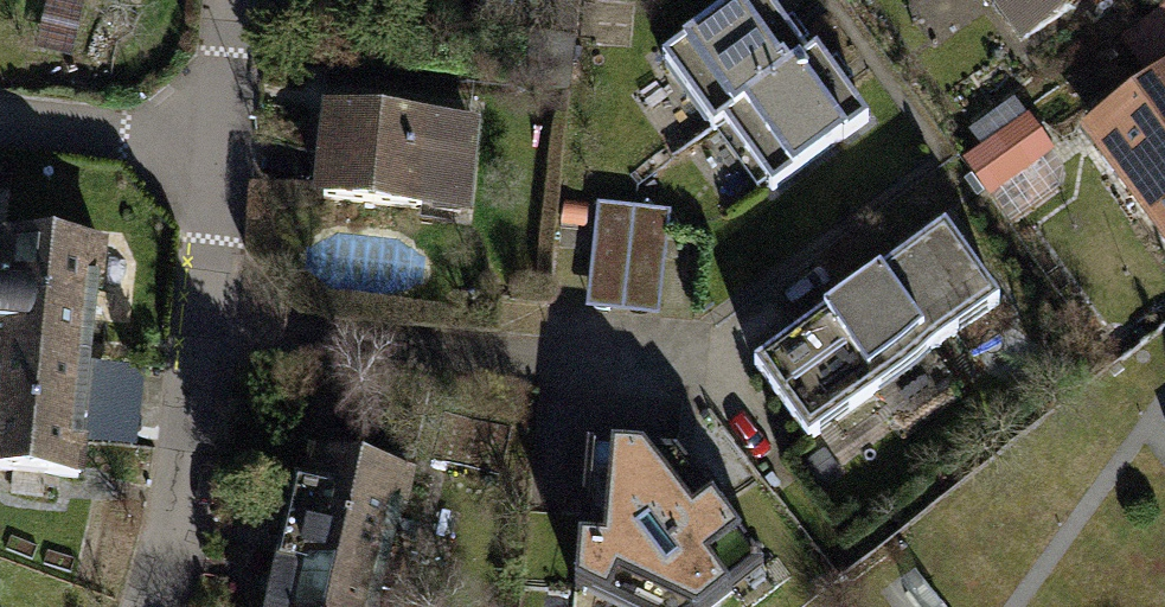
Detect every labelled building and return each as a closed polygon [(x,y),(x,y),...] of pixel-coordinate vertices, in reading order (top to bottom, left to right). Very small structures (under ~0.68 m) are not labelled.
[(712,136),(725,127),(809,67),(761,0),(754,0),(661,65),(712,136)] [(1011,35),(1061,0),(986,0),(1011,35)] [(821,59),(809,67),(725,127),(775,198),(871,129),(821,59)] [(1094,135),(1164,227),(1164,81),(1094,135)] [(961,156),(1016,224),(1077,175),(1022,106),(961,156)] [(473,135),(327,122),(319,210),(466,223),(473,135)] [(681,214),(598,203),(586,293),(669,305),(681,214)] [(949,231),(755,356),(806,435),(1000,310),(949,231)] [(0,242),(0,453),(75,462),(82,407),(92,314),(99,254),(0,242)] [(695,454),(580,439),(567,544),(682,558),(695,454)] [(303,457),(289,518),(270,602),(269,606),(381,606),(409,480),(303,457)]
